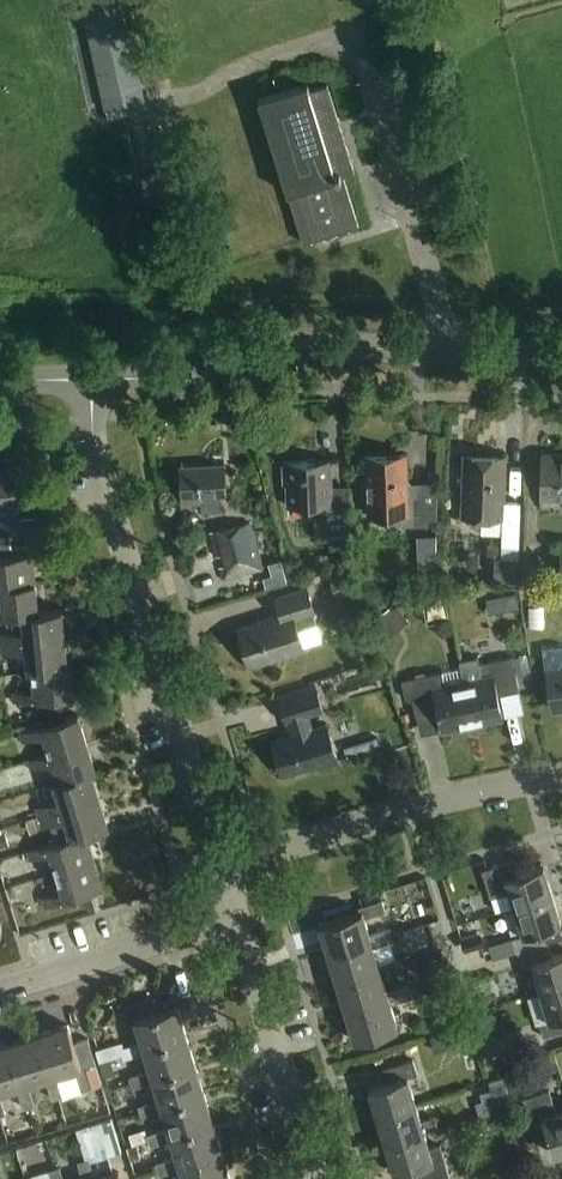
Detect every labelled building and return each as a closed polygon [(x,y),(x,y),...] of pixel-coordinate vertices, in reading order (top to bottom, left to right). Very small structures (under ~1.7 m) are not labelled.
[(85,15),(107,110),(143,102),(121,0),(82,0),(85,15)] [(304,243),(359,226),(344,176),(355,172),(328,84),(310,89),(308,83),(259,98),(288,193),(304,243)] [(542,454),(540,499),(561,500),(561,454),(542,454)] [(506,457),(464,455),(462,516),(504,517),(503,545),(520,546),(521,502),(505,502),(506,457)] [(439,483),(438,483),(438,488),(408,489),(407,457),(361,459),(362,474),(368,474),(369,513),(402,512),(402,527),(438,526),(439,483)] [(332,491),(331,460),(284,462),(285,485),(288,485),(288,507),(328,505),(330,551),(352,550),(349,490),(332,491)] [(225,465),(181,468),(183,505),(199,505),(203,504),(202,496),(220,495),(227,495),(225,465)] [(19,491),(17,468),(0,469),(0,509),(11,508),(13,529),(23,529),(22,518),(19,491)] [(36,490),(19,491),(22,518),(38,516),(36,490)] [(251,523),(210,534),(216,556),(223,555),(226,566),(219,567),(223,580),(263,570),(251,523)] [(0,535),(0,549),(12,548),(10,534),(0,535)] [(36,584),(33,556),(0,559),(0,588),(36,584)] [(494,584),(520,585),(520,560),(494,560),(494,584)] [(347,567),(330,571),(338,595),(355,590),(347,567)] [(435,572),(419,572),(420,591),(436,591),(435,572)] [(36,584),(0,588),(0,617),(22,615),(24,632),(1,635),(2,645),(66,639),(63,610),(39,613),(36,584)] [(281,617),(238,630),(250,667),(305,650),(304,647),(299,630),(317,624),(314,613),(316,612),(309,590),(276,600),(281,617)] [(521,609),(518,593),(498,596),(501,612),(521,609)] [(395,602),(375,617),(387,632),(406,618),(395,602)] [(28,673),(33,672),(32,670),(69,667),(66,639),(2,645),(3,656),(26,654),(28,673)] [(544,649),(546,670),(553,710),(561,709),(561,647),(560,647),(559,647),(558,647),(544,649)] [(479,657),(460,661),(461,663),(462,668),(465,684),(467,696),(474,726),(504,719),(500,698),(501,697),(521,693),(518,682),(513,659),(481,666),(479,659),(479,657)] [(32,670),(33,672),(34,691),(13,693),(14,703),(76,697),(73,666),(69,667),(32,670)] [(443,672),(403,680),(403,682),(406,699),(413,697),(413,700),(416,714),(435,710),(438,709),(439,711),(443,733),(474,726),(467,696),(465,684),(462,668),(443,672)] [(323,711),(316,686),(279,697),(287,722),(290,721),(294,735),(272,742),(283,777),(317,767),(318,771),(339,765),(327,725),(313,730),(309,716),(323,711)] [(44,736),(49,754),(50,755),(88,743),(79,715),(39,728),(26,732),(21,733),(24,743),(44,736)] [(37,721),(24,725),(26,732),(39,728),(37,721)] [(377,737),(345,746),(349,758),(380,749),(377,737)] [(52,763),(58,781),(58,783),(92,773),(96,771),(88,743),(50,755),(49,754),(29,760),(32,769),(52,763)] [(35,807),(39,820),(100,801),(92,773),(58,783),(58,781),(54,782),(59,800),(35,807)] [(65,822),(71,839),(71,840),(86,835),(109,828),(100,801),(39,820),(42,829),(65,822)] [(0,833),(0,847),(11,843),(7,831),(0,833)] [(71,839),(28,852),(31,861),(50,855),(56,874),(94,862),(86,835),(71,840),(71,839)] [(522,859),(492,869),(484,871),(492,898),(511,892),(516,908),(553,896),(544,867),(526,873),(522,859)] [(94,862),(56,874),(62,893),(42,899),(45,908),(103,890),(94,862)] [(553,896),(516,908),(524,936),(513,939),(518,954),(548,944),(561,940),(561,926),(553,896)] [(320,925),(328,954),(372,941),(370,936),(365,919),(386,912),(383,901),(359,908),(360,913),(320,925)] [(391,930),(370,936),(372,941),(328,954),(337,984),(381,970),(379,966),(374,948),(395,941),(391,930)] [(481,932),(462,938),(466,951),(485,946),(481,932)] [(542,993),(561,987),(561,955),(552,958),(548,944),(518,954),(522,968),(533,965),(542,993)] [(337,984),(346,1013),(390,1000),(388,994),(382,976),(404,970),(400,960),(379,966),(381,970),(337,984)] [(542,993),(550,1022),(540,1025),(544,1039),(561,1033),(561,987),(542,993)] [(390,1000),(346,1013),(355,1042),(398,1029),(391,1006),(412,999),(409,988),(388,994),(390,1000)] [(125,1061),(146,1055),(144,1050),(188,1037),(179,1007),(160,1013),(157,1000),(131,1007),(135,1021),(136,1020),(143,1043),(122,1050),(120,1044),(97,1050),(101,1062),(111,1060),(124,1056),(125,1061)] [(460,1043),(473,1039),(469,1025),(456,1029),(460,1043)] [(69,1026),(39,1035),(52,1078),(57,1076),(64,1098),(92,1089),(86,1068),(96,1065),(88,1040),(74,1044),(69,1026)] [(39,1035),(10,1044),(23,1087),(29,1085),(46,1080),(53,1101),(64,1098),(57,1076),(52,1078),(39,1035)] [(134,1089),(154,1083),(153,1079),(196,1066),(188,1037),(144,1050),(146,1055),(151,1072),(131,1079),(134,1089)] [(0,1047),(0,1094),(18,1089),(24,1110),(35,1107),(29,1085),(23,1087),(10,1044),(0,1047)] [(553,1052),(538,1057),(543,1074),(558,1069),(553,1052)] [(115,1074),(111,1060),(101,1062),(105,1077),(115,1074)] [(369,1089),(378,1119),(417,1107),(408,1078),(418,1075),(414,1061),(383,1070),(387,1084),(369,1089)] [(143,1119),(163,1113),(162,1108),(205,1095),(196,1066),(153,1079),(154,1083),(160,1102),(139,1108),(143,1119)] [(492,1089),(498,1111),(498,1112),(513,1108),(504,1078),(489,1082),(492,1089)] [(498,1111),(492,1089),(486,1091),(481,1093),(483,1101),(476,1103),(480,1117),(498,1111)] [(523,1099),(536,1143),(550,1139),(555,1157),(561,1155),(561,1113),(557,1114),(550,1091),(523,1099)] [(151,1147),(172,1141),(171,1136),(214,1123),(205,1095),(162,1108),(163,1113),(169,1131),(148,1137),(151,1147)] [(426,1135),(425,1133),(439,1129),(435,1117),(421,1121),(417,1107),(378,1119),(387,1147),(426,1135)] [(92,1125),(97,1141),(103,1139),(108,1156),(122,1152),(112,1119),(92,1125)] [(160,1176),(181,1170),(179,1165),(223,1152),(214,1123),(171,1136),(172,1141),(177,1159),(156,1165),(160,1176)] [(145,1129),(130,1134),(133,1145),(149,1141),(145,1129)] [(409,1171),(411,1178),(450,1178),(448,1175),(444,1160),(439,1145),(430,1148),(426,1135),(387,1147),(396,1175),(409,1171)] [(138,1146),(128,1149),(131,1160),(141,1157),(138,1146)] [(181,1170),(183,1178),(231,1178),(223,1152),(179,1165),(181,1170)] [(502,1159),(499,1166),(502,1175),(514,1171),(510,1157),(502,1159)] [(90,1161),(79,1164),(83,1178),(95,1178),(90,1161)] [(61,1170),(50,1173),(52,1178),(64,1178),(61,1170)]
